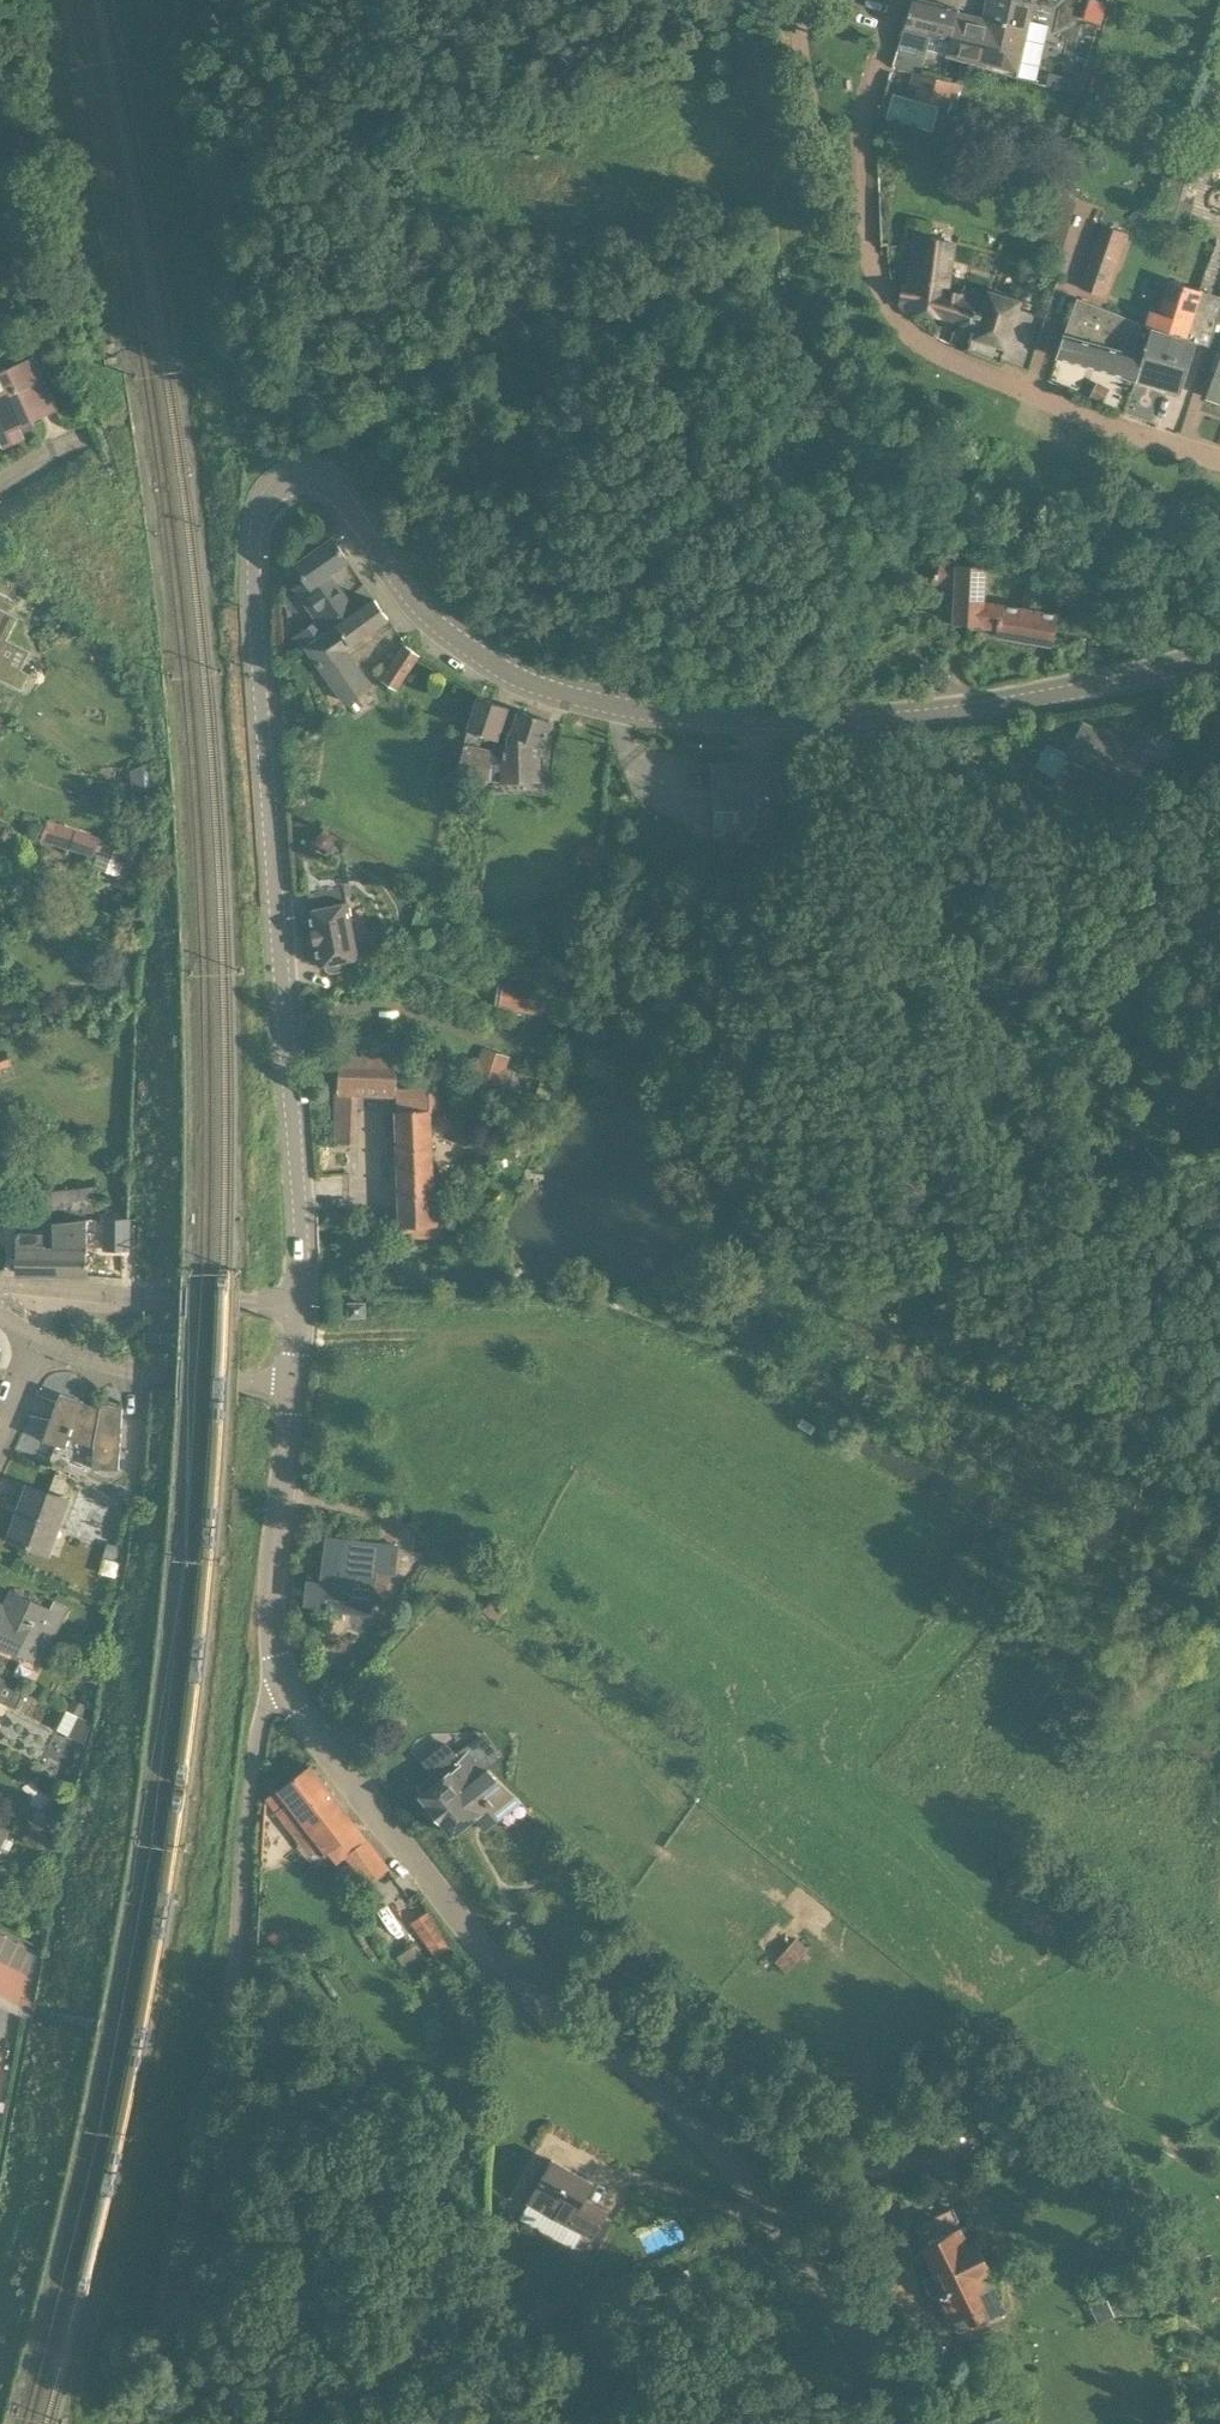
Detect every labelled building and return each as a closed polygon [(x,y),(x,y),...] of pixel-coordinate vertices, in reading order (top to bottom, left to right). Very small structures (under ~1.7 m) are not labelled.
[(956,22),(958,12),(913,0),(893,66),(914,72),(916,56),(917,51),(937,55),(940,40),(949,42),(955,22),(956,22)] [(1034,7),(1021,4),(1006,0),(990,0),(983,28),(956,22),(955,22),(949,42),(945,59),(1017,81),(1034,7)] [(1087,17),(1104,21),(1108,1),(1105,0),(1091,0),(1087,17)] [(955,100),(958,84),(911,72),(907,88),(914,89),(912,100),(943,108),(946,97),(955,100)] [(1073,95),(1077,81),(1063,77),(1059,91),(1073,95)] [(1176,221),(1197,156),(1171,147),(1152,209),(1176,221)] [(1069,237),(1072,209),(1051,207),(1048,235),(1069,237)] [(1104,221),(1081,284),(1107,292),(1130,229),(1104,221)] [(950,290),(957,243),(914,236),(906,284),(904,284),(900,305),(904,310),(940,318),(941,314),(958,319),(957,323),(977,329),(970,352),(1000,364),(1002,360),(1028,369),(1041,328),(1016,321),(1022,300),(987,290),(985,297),(964,292),(964,293),(950,290)] [(1151,316),(1156,319),(1158,313),(1192,326),(1205,287),(1206,285),(1174,272),(1163,304),(1156,302),(1151,316)] [(1159,315),(1156,323),(1146,356),(1138,380),(1189,395),(1203,342),(1209,345),(1219,311),(1219,292),(1205,287),(1192,326),(1159,315)] [(1134,322),(1107,308),(1102,305),(1077,297),(1056,356),(1138,380),(1146,356),(1156,323),(1138,317),(1136,316),(1134,322)] [(23,437),(18,426),(56,408),(32,357),(0,372),(0,380),(5,390),(0,392),(0,439),(3,446),(23,437)] [(1206,397),(1219,402),(1219,358),(1206,397)] [(1110,401),(1114,388),(1098,383),(1094,396),(1110,401)] [(309,648),(354,615),(329,580),(332,578),(329,573),(347,561),(332,539),(296,564),(304,576),(300,579),(308,590),(301,595),(328,634),(308,647),(309,648)] [(997,634),(1052,644),(1058,614),(1039,610),(1046,573),(1018,568),(955,564),(941,560),(937,572),(935,571),(931,583),(956,590),(955,623),(981,624),(996,627),(997,634)] [(1098,597),(1105,569),(1086,564),(1079,592),(1098,597)] [(0,582),(0,597),(16,609),(23,597),(0,582)] [(346,702),(371,685),(346,648),(386,620),(373,601),(354,615),(309,648),(346,702)] [(17,620),(1,612),(0,611),(0,677),(21,688),(28,675),(17,670),(25,652),(6,642),(17,620)] [(395,689),(418,655),(405,647),(382,680),(395,689)] [(498,740),(505,706),(478,697),(459,771),(476,775),(471,794),(475,795),(476,787),(491,771),(493,764),(489,763),(491,753),(482,752),(484,742),(480,742),(481,736),(498,740)] [(540,746),(549,721),(520,710),(512,751),(496,748),(495,754),(491,753),(489,763),(493,764),(491,771),(476,787),(475,795),(482,796),(485,785),(492,786),(493,779),(500,779),(500,781),(540,781),(539,746),(540,746)] [(1150,755),(1168,733),(1153,720),(1129,746),(1113,738),(1114,734),(1100,728),(1098,731),(1082,723),(1076,736),(1064,730),(1054,749),(1043,744),(1025,779),(1048,790),(1065,758),(1099,775),(1097,778),(1116,788),(1118,785),(1132,792),(1151,756),(1150,755)] [(117,892),(132,849),(50,821),(43,842),(97,861),(89,882),(117,892)] [(595,847),(578,846),(576,864),(594,866),(595,847)] [(346,901),(343,886),(307,894),(311,910),(309,911),(317,947),(316,950),(317,956),(319,959),(320,965),(359,957),(347,901),(346,901)] [(538,1016),(542,989),(503,983),(499,1009),(538,1016)] [(0,1050),(0,1066),(12,1062),(6,1048),(0,1050)] [(397,1056),(340,1054),(338,1088),(340,1090),(338,1090),(393,1092),(397,1056)] [(500,1099),(508,1073),(472,1062),(463,1088),(500,1099)] [(356,1093),(337,1092),(334,1092),(333,1135),(335,1135),(335,1144),(354,1144),(355,1110),(356,1110),(356,1093)] [(441,1092),(396,1092),(396,1098),(396,1110),(394,1110),(395,1135),(398,1135),(401,1226),(400,1236),(441,1234),(442,1224),(443,1224),(442,1193),(434,1193),(433,1158),(432,1132),(431,1111),(442,1111),(441,1092)] [(50,1213),(98,1213),(97,1201),(96,1186),(49,1190),(50,1213)] [(86,1274),(85,1218),(69,1220),(69,1244),(63,1244),(63,1274),(86,1274)] [(126,1246),(125,1219),(107,1220),(107,1246),(126,1246)] [(63,1274),(63,1244),(69,1244),(69,1220),(53,1221),(53,1246),(43,1245),(43,1232),(15,1231),(14,1271),(30,1271),(30,1273),(63,1274)] [(366,1317),(366,1304),(349,1304),(349,1316),(366,1317)] [(100,1408),(60,1393),(43,1440),(64,1448),(68,1438),(93,1448),(91,1469),(118,1470),(122,1408),(101,1403),(100,1408)] [(51,1554),(70,1501),(27,1485),(8,1538),(51,1554)] [(376,1581),(358,1579),(362,1543),(328,1538),(323,1580),(310,1579),(306,1602),(332,1606),(331,1611),(371,1616),(376,1581)] [(118,1564),(122,1547),(107,1543),(102,1559),(118,1564)] [(10,1589),(2,1606),(0,1605),(0,1648),(38,1666),(39,1664),(41,1665),(68,1608),(54,1600),(50,1608),(10,1589)] [(15,1709),(24,1688),(0,1677),(0,1701),(15,1709)] [(86,1719),(91,1708),(74,1699),(69,1710),(86,1719)] [(84,1744),(91,1723),(67,1710),(57,1730),(84,1744)] [(455,1795),(488,1769),(477,1757),(470,1750),(458,1761),(461,1765),(452,1772),(452,1771),(421,1795),(439,1818),(459,1801),(455,1795)] [(357,1829),(309,1766),(265,1797),(290,1831),(302,1823),(325,1853),(335,1846),(344,1859),(356,1849),(360,1856),(342,1869),(357,1890),(387,1867),(367,1840),(366,1840),(358,1828),(357,1829)] [(485,1831),(522,1802),(488,1769),(455,1795),(459,1801),(439,1818),(453,1835),(474,1818),(485,1831)] [(14,1836),(8,1833),(9,1831),(0,1826),(0,1851),(6,1853),(14,1836)] [(425,1944),(441,1934),(426,1910),(410,1920),(425,1944)] [(797,1940),(775,1964),(787,1974),(808,1950),(797,1940)] [(542,2233),(576,2174),(553,2161),(529,2203),(529,2204),(520,2220),(542,2233)] [(592,2240),(606,2213),(583,2200),(592,2184),(576,2174),(542,2233),(557,2241),(566,2225),(592,2240)] [(971,2248),(961,2225),(923,2244),(942,2291),(943,2299),(939,2302),(949,2322),(952,2321),(958,2333),(988,2318),(975,2287),(984,2283),(980,2274),(989,2269),(976,2246),(971,2248)]
